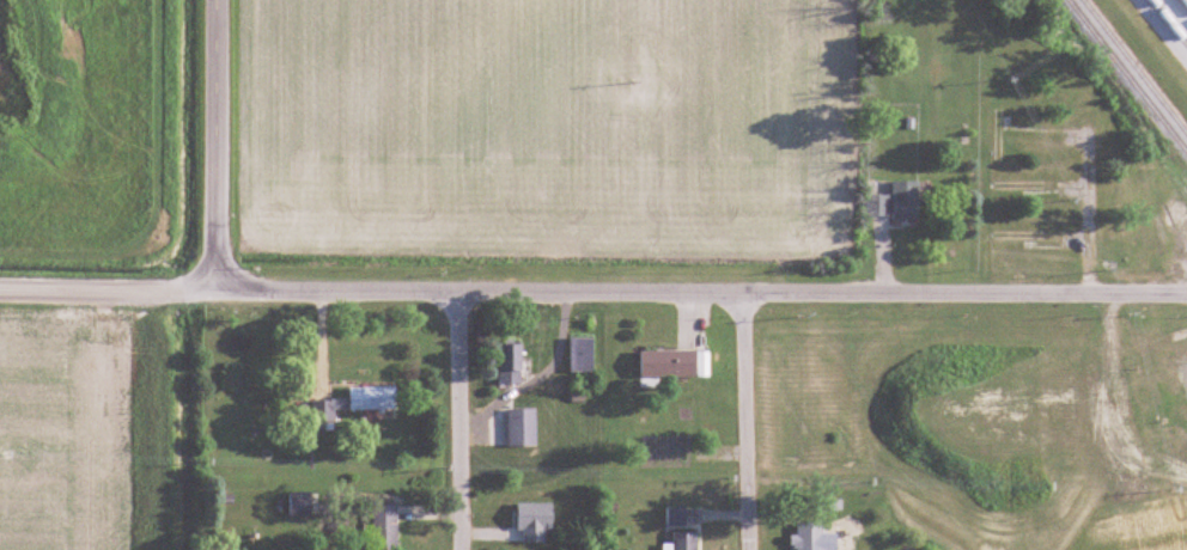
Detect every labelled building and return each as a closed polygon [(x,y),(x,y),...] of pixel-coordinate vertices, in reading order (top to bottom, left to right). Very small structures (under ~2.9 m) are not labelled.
[(919,181),(889,181),(871,181),(871,217),(919,217),(919,181)] [(593,339),(570,339),(570,374),(593,374),(593,339)] [(499,385),(523,385),(523,344),(499,344),(499,385)] [(1172,351),(1172,372),(1186,372),(1186,351),(1172,351)] [(710,379),(710,352),(641,352),(641,379),(710,379)] [(334,432),(334,410),(396,410),(396,387),(350,388),(350,401),(312,401),(312,432),(334,432)] [(508,448),(536,448),(536,409),(508,409),(508,448)] [(315,493),(289,493),(289,517),(315,517),(315,493)] [(372,504),(372,549),(398,549),(398,504),(372,504)] [(686,510),(668,510),(668,527),(686,527),(686,510)] [(798,549),(825,549),(824,523),(797,523),(798,549)] [(699,534),(672,533),(672,549),(698,549),(699,534)] [(527,540),(505,540),(505,549),(527,549),(527,540)]
